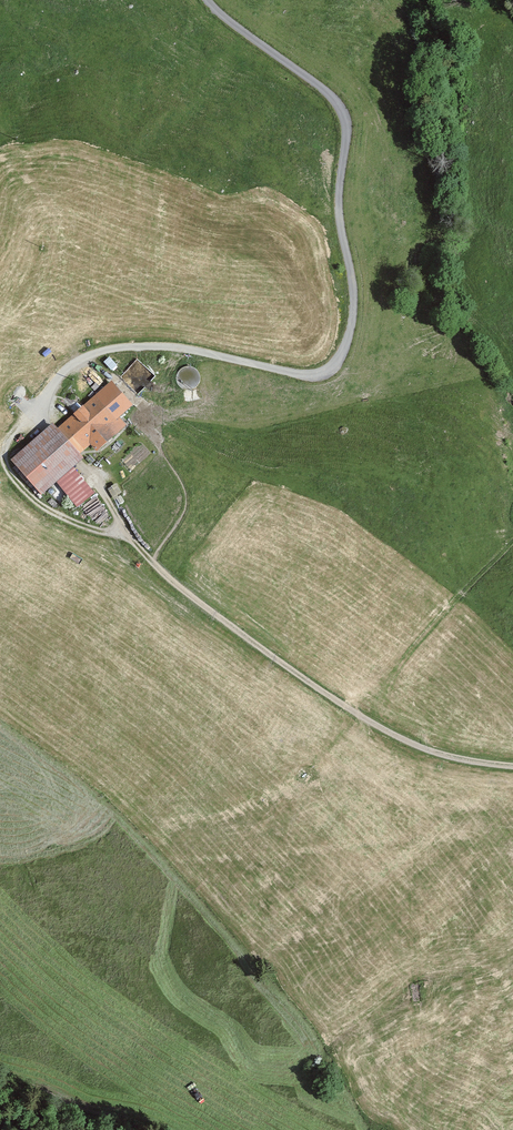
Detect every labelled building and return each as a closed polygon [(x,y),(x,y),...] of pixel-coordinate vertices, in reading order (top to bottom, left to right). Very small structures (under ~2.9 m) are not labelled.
[(118,419),(130,407),(110,384),(57,431),(51,425),(9,463),(40,498),(56,484),(77,508),(93,494),(72,470),(82,460),(78,456),(89,446),(94,453),(124,426),(118,419)]
